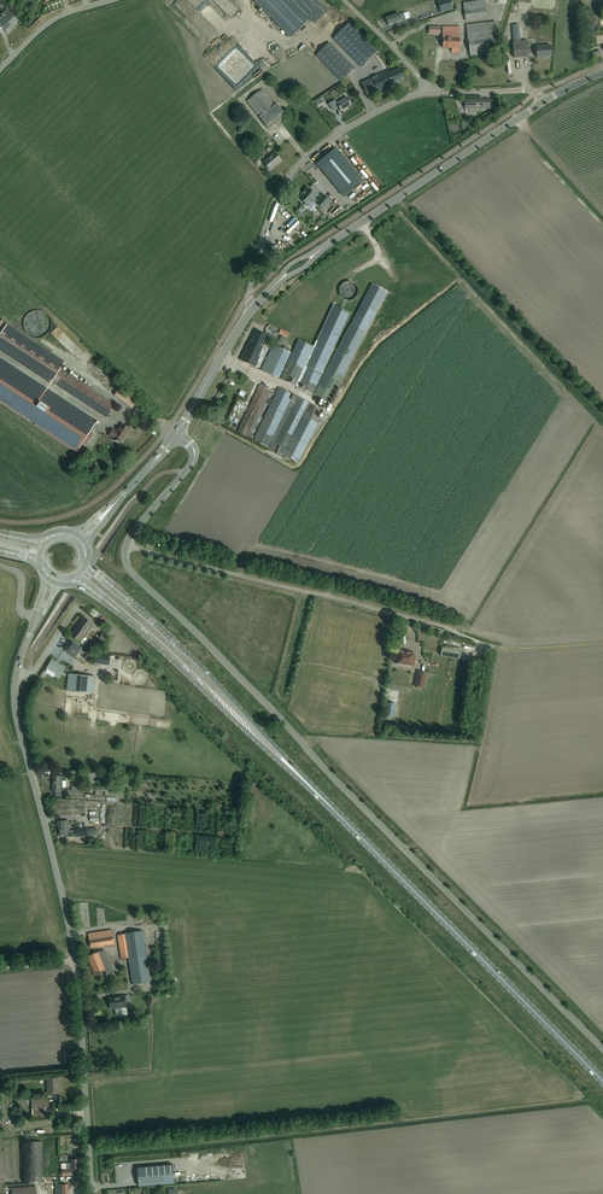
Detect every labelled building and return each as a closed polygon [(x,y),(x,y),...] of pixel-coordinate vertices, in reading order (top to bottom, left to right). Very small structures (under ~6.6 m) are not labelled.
[(290,38),(309,19),(314,24),(327,11),(316,0),(253,0),(290,38)] [(452,9),(449,0),(440,0),(437,1),(441,12),(452,9)] [(465,21),(486,18),(484,0),(483,0),(463,3),(465,21)] [(415,7),(415,8),(403,12),(403,13),(399,15),(398,13),(386,18),(388,25),(405,19),(407,24),(420,20),(417,12),(420,11),(418,6),(415,7)] [(15,17),(14,18),(10,13),(4,19),(2,17),(0,18),(0,25),(7,32),(11,28),(18,21),(15,18),(16,18),(15,17)] [(601,25),(600,14),(589,15),(590,26),(601,25)] [(350,21),(345,26),(333,38),(361,67),(378,50),(350,21)] [(497,21),(486,23),(486,22),(466,25),(470,56),(490,54),(489,45),(494,44),(498,30),(497,21)] [(397,30),(400,34),(408,28),(405,24),(397,30)] [(459,27),(443,27),(443,48),(459,48),(459,27)] [(529,57),(528,51),(527,40),(512,42),(514,58),(529,57)] [(354,68),(329,43),(316,56),(341,81),(354,68)] [(552,56),(551,50),(551,46),(536,47),(537,57),(552,56)] [(383,73),(388,86),(405,79),(400,68),(389,73),(388,71),(383,73)] [(389,87),(388,86),(383,73),(372,78),(361,83),(367,97),(389,87)] [(262,89),(247,101),(269,128),(285,115),(276,103),(275,104),(262,89)] [(351,104),(348,99),(347,97),(336,103),(335,100),(328,104),(332,111),(336,108),(335,108),(338,106),(341,111),(345,109),(345,108),(351,104)] [(321,98),(314,101),(318,108),(324,104),(321,98)] [(490,100),(465,100),(465,109),(490,109),(490,100)] [(336,148),(316,164),(344,197),(363,181),(336,148)] [(281,160),(277,156),(274,152),(262,162),(269,170),(274,166),(275,164),(275,165),(281,160)] [(315,204),(315,203),(317,201),(314,199),(317,196),(308,188),(299,198),(308,206),(311,209),(313,209),(314,209),(315,207),(316,206),(316,205),(315,204)] [(317,201),(316,203),(323,210),(331,201),(323,194),(317,201)] [(331,204),(324,211),(327,214),(334,207),(331,204)] [(329,403),(365,335),(387,292),(372,284),(314,395),(329,403)] [(298,339),(280,379),(295,386),(312,395),(322,374),(322,373),(334,348),(350,313),(333,305),(316,340),(313,347),(298,339)] [(71,376),(60,369),(65,362),(7,324),(0,335),(0,351),(50,384),(51,382),(107,418),(116,405),(71,376)] [(286,337),(288,333),(281,329),(279,334),(286,337)] [(267,336),(261,334),(256,331),(250,342),(249,342),(240,361),(246,363),(255,367),(259,357),(258,356),(267,336)] [(273,344),(261,370),(266,372),(278,378),(288,357),(291,352),(288,351),(289,348),(284,346),(283,349),(278,346),(273,344)] [(77,452),(84,442),(88,444),(94,434),(90,432),(97,421),(0,358),(0,402),(77,452)] [(249,438),(272,391),(260,385),(237,432),(249,438)] [(138,400),(121,387),(114,395),(132,409),(138,400)] [(279,388),(253,440),(268,447),(268,448),(271,442),(274,443),(298,397),(279,388)] [(298,397),(274,443),(276,445),(279,446),(285,449),(305,411),(315,417),(319,409),(311,405),(312,404),(298,397)] [(285,449),(282,454),(298,462),(320,419),(315,417),(305,411),(285,449)] [(119,445),(129,429),(122,424),(117,432),(113,429),(108,436),(113,439),(112,440),(119,445)] [(149,539),(147,543),(154,547),(156,543),(149,539)] [(93,625),(89,622),(85,618),(71,636),(80,643),(87,635),(86,634),(93,625)] [(105,646),(110,639),(103,633),(97,640),(105,646)] [(70,640),(64,649),(69,653),(70,653),(75,657),(81,648),(79,646),(75,644),(70,640)] [(442,647),(440,656),(459,659),(460,650),(442,647)] [(395,663),(395,664),(413,667),(415,654),(397,651),(396,657),(395,663)] [(96,654),(94,663),(109,666),(111,656),(96,654)] [(52,660),(47,669),(60,677),(65,668),(52,660)] [(417,673),(415,687),(423,688),(425,674),(417,673)] [(88,675),(77,675),(71,674),(69,691),(87,692),(87,693),(91,693),(92,677),(88,677),(88,675)] [(53,776),(53,792),(55,792),(55,797),(61,797),(62,797),(62,787),(66,788),(66,781),(62,781),(63,776),(59,776),(53,776)] [(71,790),(67,789),(67,797),(82,798),(83,787),(71,786),(71,790)] [(64,821),(58,821),(59,836),(65,836),(66,835),(67,835),(67,837),(76,836),(75,830),(69,830),(68,821),(64,821)] [(112,930),(94,933),(88,933),(90,948),(114,944),(112,930)] [(151,981),(143,931),(124,934),(117,935),(121,958),(128,957),(132,984),(151,981)] [(93,954),(88,956),(94,974),(105,970),(107,975),(114,974),(105,951),(100,951),(93,954)] [(125,995),(108,997),(110,1009),(116,1008),(116,1009),(121,1008),(121,1007),(127,1006),(125,995)] [(58,1078),(52,1078),(47,1078),(47,1085),(46,1085),(47,1094),(59,1093),(59,1086),(58,1086),(58,1078)] [(53,1100),(31,1101),(32,1116),(50,1115),(50,1104),(53,1103),(53,1100)] [(41,1142),(27,1142),(28,1181),(42,1181),(41,1142)] [(79,1159),(73,1159),(71,1159),(71,1163),(66,1163),(66,1169),(61,1170),(62,1176),(72,1175),(72,1169),(79,1169),(79,1159)] [(173,1164),(137,1168),(138,1186),(174,1183),(173,1164)] [(79,1188),(79,1180),(74,1180),(73,1193),(77,1193),(83,1193),(83,1189),(79,1188)] [(68,1184),(47,1185),(47,1193),(68,1193),(68,1184)]
